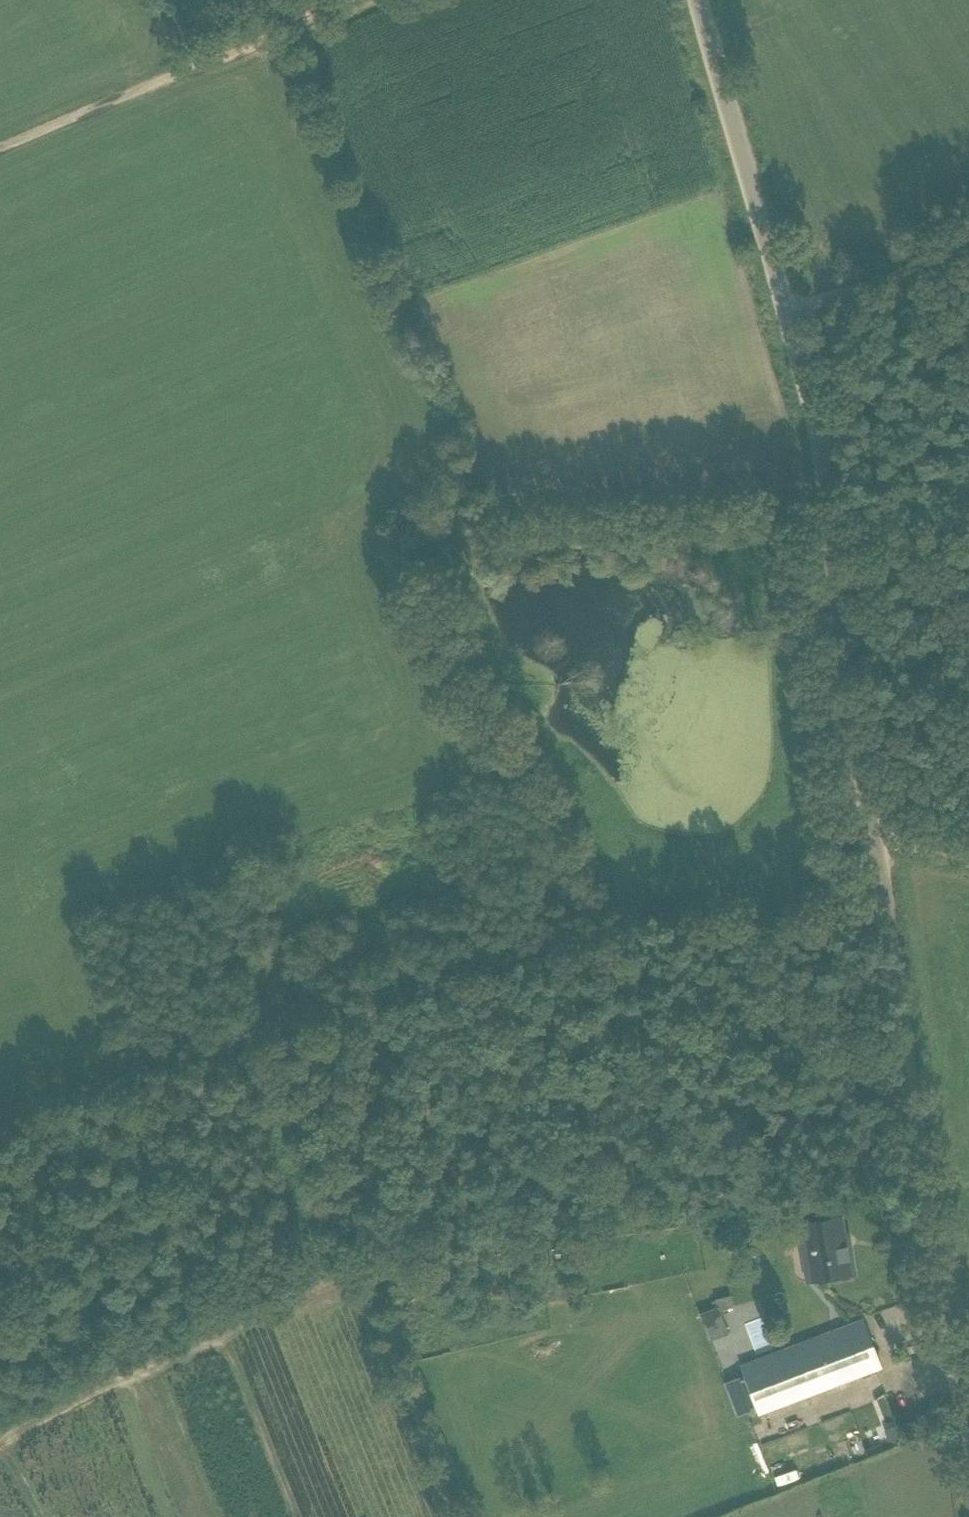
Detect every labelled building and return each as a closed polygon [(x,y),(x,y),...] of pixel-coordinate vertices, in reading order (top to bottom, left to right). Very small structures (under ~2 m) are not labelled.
[(805,1222),(815,1280),(856,1274),(851,1245),(847,1246),(842,1216),(805,1222)] [(718,1301),(711,1302),(714,1311),(720,1309),(732,1306),(729,1296),(717,1299),(718,1301)] [(743,1369),(760,1414),(882,1368),(865,1323),(743,1369)] [(885,1431),(889,1440),(899,1436),(895,1427),(885,1431)]
